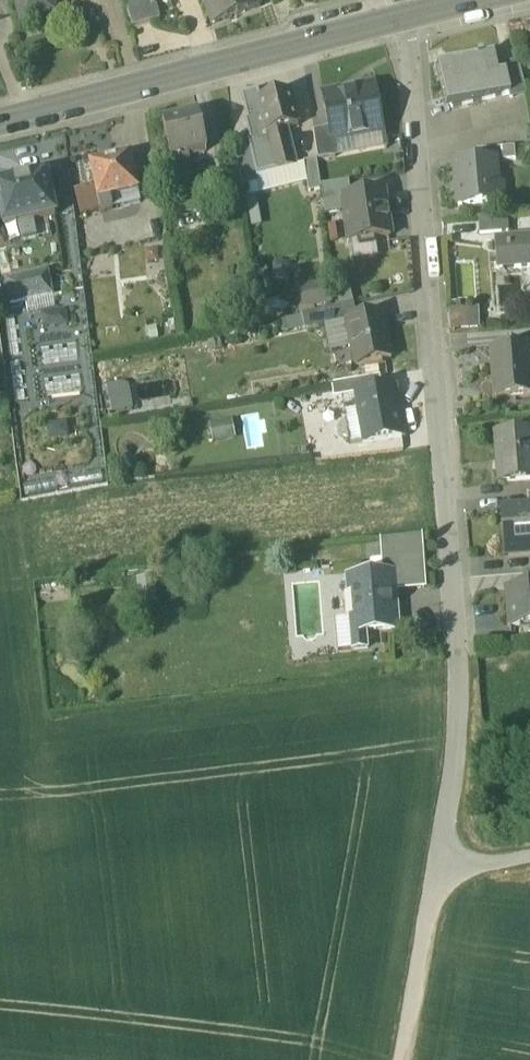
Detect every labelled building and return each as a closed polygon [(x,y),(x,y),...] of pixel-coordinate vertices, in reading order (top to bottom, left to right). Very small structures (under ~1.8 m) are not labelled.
[(21,23),(54,14),(51,4),(68,0),(15,0),(21,23)] [(131,28),(159,21),(154,0),(124,0),(131,28)] [(211,27),(259,11),(255,0),(201,0),(211,27)] [(442,70),(451,109),(509,95),(510,95),(505,74),(498,76),(496,68),(493,57),(483,59),(482,57),(478,58),(478,60),(478,62),(442,70)] [(445,110),(451,109),(442,70),(478,62),(478,60),(435,70),(445,110)] [(505,74),(510,95),(509,95),(510,99),(525,96),(517,63),(496,68),(498,76),(505,74)] [(327,132),(330,146),(382,136),(373,85),(321,95),(327,132)] [(247,142),(250,151),(256,178),(257,177),(268,175),(276,173),(267,135),(258,101),(260,101),(258,92),(241,96),(247,121),(244,121),(249,141),(247,142)] [(290,93),(260,101),(258,101),(267,135),(287,130),(298,127),(290,93)] [(169,158),(170,163),(180,160),(208,153),(197,115),(159,126),(169,158)] [(287,130),(267,135),(276,173),(296,168),(287,130)] [(313,134),(317,162),(332,160),(332,159),(330,146),(327,132),(313,134)] [(330,146),(332,159),(385,150),(382,136),(330,146)] [(475,152),(476,165),(495,163),(516,161),(514,148),(475,152)] [(259,184),(257,177),(256,178),(250,151),(236,154),(241,188),(259,184)] [(98,211),(99,214),(112,211),(110,201),(138,196),(134,178),(140,177),(136,158),(129,160),(129,158),(118,160),(117,155),(98,159),(99,165),(89,167),(89,169),(83,170),(87,188),(93,187),(98,211)] [(164,159),(179,209),(193,205),(180,160),(170,163),(169,158),(164,159)] [(316,161),(304,163),(304,166),(307,183),(309,193),(321,191),(321,187),(316,161)] [(455,166),(458,207),(493,204),(493,203),(504,202),(503,186),(497,187),(495,163),(476,165),(455,166)] [(304,166),(296,168),(276,173),(268,175),(272,191),(307,183),(304,166)] [(257,195),(272,191),(268,175),(257,177),(259,184),(241,188),(242,199),(245,198),(245,194),(256,192),(257,195)] [(3,229),(16,226),(33,222),(53,217),(44,178),(0,188),(0,217),(3,229)] [(321,191),(323,203),(343,200),(343,199),(351,198),(349,183),(321,187),(321,191)] [(74,191),(80,215),(98,211),(93,187),(87,188),(74,191)] [(262,227),(257,195),(256,192),(245,194),(245,198),(251,229),(262,227)] [(350,244),(352,244),(375,240),(387,239),(384,221),(388,220),(383,193),(351,198),(343,199),(343,200),(345,213),(350,244)] [(110,201),(112,211),(140,205),(138,196),(110,201)] [(478,220),(480,237),(508,234),(507,218),(478,220)] [(37,239),(33,222),(16,226),(20,243),(37,239)] [(378,258),(375,240),(352,244),(354,262),(378,258)] [(499,243),(500,273),(529,271),(529,240),(499,243)] [(4,283),(9,306),(24,303),(51,297),(46,274),(4,283)] [(299,287),(302,309),(332,305),(329,283),(299,287)] [(51,297),(24,303),(26,315),(54,309),(51,297)] [(323,313),(326,327),(345,323),(345,324),(356,322),(353,307),(339,310),(323,313)] [(449,311),(451,333),(481,330),(479,309),(449,311)] [(304,331),(323,327),(326,327),(323,313),(301,318),(304,330),(304,331)] [(351,351),(355,367),(390,359),(381,316),(356,322),(345,324),(351,351)] [(281,335),(304,330),(301,318),(278,323),(281,335)] [(345,323),(326,327),(323,327),(329,355),(351,351),(345,324),(345,323)] [(496,399),(529,396),(529,379),(527,347),(512,348),(512,347),(507,348),(507,349),(489,350),(490,361),(493,361),(496,399)] [(330,386),(332,399),(341,397),(354,395),(380,391),(378,378),(330,386)] [(129,383),(106,387),(110,416),(134,412),(129,383)] [(135,385),(135,408),(171,407),(170,396),(155,397),(155,384),(135,385)] [(358,420),(362,442),(399,436),(391,389),(380,391),(354,395),(358,420)] [(341,397),(345,422),(358,420),(354,395),(341,397)] [(233,420),(209,424),(212,444),(236,440),(233,420)] [(349,444),(362,442),(358,420),(345,422),(349,444)] [(67,425),(47,427),(48,441),(68,440),(67,425)] [(499,484),(529,481),(529,432),(495,435),(499,484)] [(101,472),(68,478),(70,490),(103,484),(101,472)] [(55,480),(23,486),(25,499),(57,492),(55,480)] [(505,558),(529,556),(529,509),(528,509),(502,511),(505,558)] [(422,568),(420,536),(382,541),(384,577),(390,577),(390,578),(398,577),(398,570),(422,568)] [(398,570),(398,577),(399,592),(424,590),(422,568),(398,570)] [(519,591),(529,590),(529,575),(527,575),(519,591)] [(354,618),(355,634),(366,633),(394,631),(393,613),(391,613),(389,593),(391,592),(390,578),(390,577),(384,577),(351,580),(352,594),(345,595),(347,618),(348,618),(354,618)] [(139,580),(141,596),(157,594),(155,578),(139,580)] [(529,628),(529,590),(519,591),(508,592),(511,629),(529,628)] [(338,653),(351,652),(348,618),(347,618),(334,619),(338,653)] [(348,618),(351,652),(368,650),(366,633),(355,634),(354,618),(348,618)]
